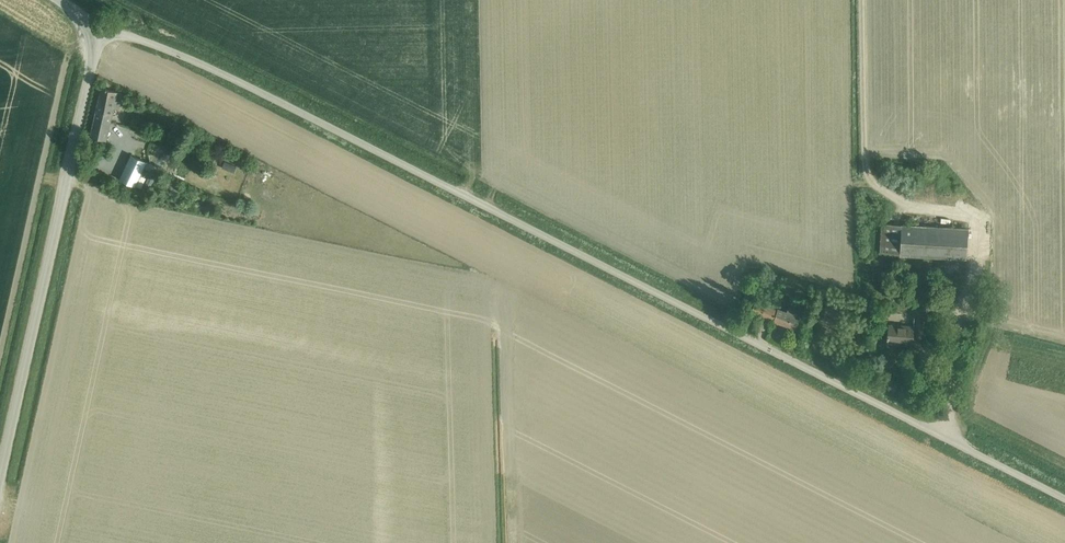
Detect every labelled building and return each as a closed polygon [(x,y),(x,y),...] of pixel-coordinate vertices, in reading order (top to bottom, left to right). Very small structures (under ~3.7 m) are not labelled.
[(119,109),(120,102),(115,101),(117,93),(102,89),(91,137),(107,141),(114,108),(119,109)] [(146,161),(131,154),(119,178),(135,185),(146,161)] [(216,168),(226,168),(227,157),(217,157),(216,168)] [(968,230),(881,225),(879,254),(901,255),(901,257),(966,260),(968,230)] [(897,285),(897,292),(905,293),(906,285),(897,285)] [(774,309),(754,303),(750,315),(770,321),(774,309)] [(787,308),(785,313),(778,311),(774,323),(795,330),(801,313),(793,310),(787,308)] [(912,327),(888,326),(887,344),(898,345),(898,344),(913,345),(913,339),(921,339),(922,320),(913,319),(912,327)] [(932,329),(931,339),(939,340),(940,330),(932,329)]
